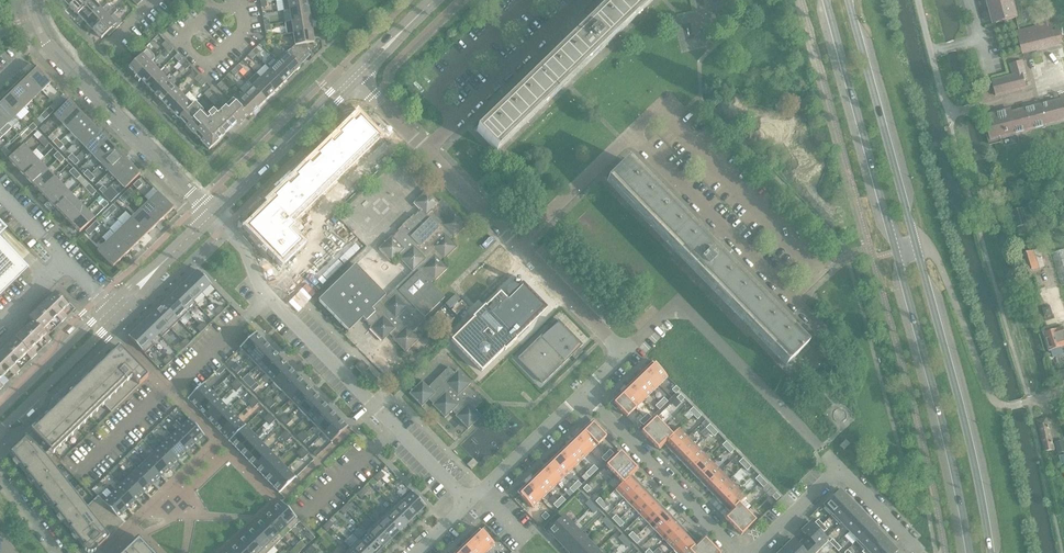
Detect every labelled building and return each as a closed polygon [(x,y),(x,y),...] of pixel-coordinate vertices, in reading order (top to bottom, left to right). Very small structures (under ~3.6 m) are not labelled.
[(69,6),(77,15),(92,0),(94,2),(96,0),(76,0),(69,6)] [(92,0),(77,15),(86,23),(100,8),(94,2),(92,0)] [(307,0),(282,0),(284,11),(289,10),(308,7),(307,0)] [(617,35),(653,0),(614,0),(477,133),(496,152),(617,35)] [(994,24),(1017,18),(1013,0),(987,0),(994,24)] [(310,19),(308,7),(289,10),(291,22),(310,19)] [(100,8),(86,23),(93,31),(108,16),(110,18),(113,15),(111,13),(109,11),(106,14),(102,10),(100,8)] [(108,16),(93,31),(101,39),(106,34),(108,36),(121,24),(122,23),(114,15),(114,14),(113,15),(110,18),(108,16)] [(310,19),(291,22),(286,23),(288,34),(293,34),(312,30),(310,19)] [(1062,43),(1059,31),(1053,33),(1050,24),(1018,32),(1024,54),(1056,46),(1056,45),(1062,43)] [(308,53),(306,45),(314,44),(312,30),(293,34),(295,46),(292,49),(305,62),(311,57),(308,53)] [(305,62),(292,49),(279,62),(292,75),(300,68),(305,62)] [(137,76),(151,62),(154,59),(154,57),(148,52),(146,51),(129,68),(137,76)] [(292,75),(279,62),(274,57),(265,65),(270,70),(283,84),(292,75)] [(1024,79),(1028,78),(1023,61),(1010,65),(1013,75),(993,81),(997,97),(1026,89),(1024,79)] [(146,85),(160,72),(151,62),(137,76),(146,85)] [(283,84),(270,70),(265,65),(257,73),(261,78),(275,92),(283,84)] [(51,83),(36,67),(27,75),(42,91),(51,83)] [(154,94),(168,80),(160,72),(146,85),(154,94)] [(275,92),(261,78),(257,73),(248,82),(253,86),(266,100),(275,92)] [(42,91),(27,75),(18,84),(34,100),(42,91)] [(162,102),(176,88),(172,85),(175,82),(172,79),(169,82),(168,80),(154,94),(162,102)] [(34,100),(18,84),(10,92),(25,108),(34,100)] [(266,100),(253,86),(244,95),(257,108),(266,100)] [(419,95),(411,86),(407,90),(415,98),(419,95)] [(170,111),(184,97),(176,88),(162,102),(170,111)] [(207,98),(212,94),(208,90),(204,95),(207,98)] [(25,108),(10,92),(1,100),(17,116),(25,108)] [(192,105),(195,103),(197,101),(189,92),(184,97),(170,111),(178,119),(192,105)] [(211,102),(215,98),(212,94),(207,98),(211,102)] [(257,108),(244,95),(235,104),(248,117),(257,108)] [(214,106),(219,101),(215,98),(211,102),(214,106)] [(58,108),(63,103),(59,99),(54,104),(58,108)] [(1011,113),(1010,110),(985,117),(989,134),(988,136),(990,145),(1000,143),(1000,139),(1063,123),(1063,99),(1011,113)] [(1,100),(0,101),(0,116),(8,124),(17,116),(1,100)] [(63,124),(77,110),(69,102),(54,116),(63,124)] [(209,151),(237,123),(240,125),(244,121),(248,117),(235,104),(231,107),(228,110),(225,108),(217,115),(213,111),(209,114),(211,116),(207,121),(200,114),(203,111),(195,103),(192,105),(178,119),(180,121),(181,120),(180,120),(182,118),(188,125),(187,126),(186,126),(185,126),(194,136),(195,135),(196,133),(203,140),(201,142),(200,141),(209,151)] [(49,116),(54,112),(50,107),(45,112),(49,116)] [(633,109),(618,125),(626,133),(642,118),(633,109)] [(70,133),(85,118),(77,110),(63,124),(70,133)] [(45,121),(49,116),(45,112),(41,116),(45,121)] [(0,116),(0,133),(3,137),(12,128),(8,124),(0,116)] [(78,141),(93,126),(85,118),(70,133),(78,141)] [(642,118),(626,133),(634,142),(650,126),(642,118)] [(260,217),(249,227),(264,243),(271,250),(282,261),(301,243),(293,235),(291,233),(297,227),(292,221),(323,191),(377,138),(378,137),(377,137),(360,119),(355,124),(353,122),(341,134),(343,136),(334,145),(331,143),(319,155),(321,158),(312,167),(309,165),(271,202),(273,205),(260,217)] [(32,133),(37,128),(33,124),(28,128),(32,133)] [(86,149),(101,134),(93,126),(78,141),(86,149)] [(650,126),(634,142),(642,150),(658,134),(650,126)] [(28,137),(32,133),(28,128),(23,133),(28,137)] [(94,157),(108,142),(101,134),(86,149),(94,157)] [(658,134),(642,150),(650,158),(666,143),(658,134)] [(15,149),(20,145),(16,140),(11,145),(15,149)] [(101,165),(116,150),(108,142),(94,157),(101,165)] [(607,142),(603,146),(607,150),(612,146),(607,142)] [(666,143),(650,158),(658,167),(674,151),(666,143)] [(11,154),(15,149),(11,145),(6,150),(11,154)] [(17,169),(32,154),(24,146),(9,160),(17,169)] [(109,173),(124,158),(116,150),(101,165),(109,173)] [(615,150),(611,154),(616,159),(620,154),(615,150)] [(674,151),(658,167),(667,175),(682,159),(674,151)] [(25,177),(40,162),(32,154),(17,169),(25,177)] [(620,154),(616,159),(620,163),(624,159),(620,154)] [(117,181),(132,166),(124,158),(109,173),(117,181)] [(682,159),(667,175),(675,183),(691,168),(682,159)] [(32,185),(47,170),(40,162),(25,177),(32,185)] [(125,189),(140,175),(132,166),(117,181),(125,189)] [(632,167),(628,171),(632,176),(636,172),(632,167)] [(40,193),(55,178),(47,170),(32,185),(40,193)] [(565,170),(561,174),(566,178),(570,174),(565,170)] [(636,172),(632,176),(637,180),(641,176),(636,172)] [(570,174),(566,178),(571,183),(575,179),(570,174)] [(48,201),(63,186),(55,178),(40,193),(48,201)] [(692,178),(687,182),(691,186),(696,182),(692,178)] [(137,190),(143,185),(139,181),(133,186),(137,190)] [(687,182),(682,187),(687,191),(691,186),(687,182)] [(548,183),(533,197),(540,204),(554,190),(548,183)] [(578,183),(574,187),(579,192),(583,188),(578,183)] [(648,184),(644,188),(649,192),(653,188),(648,184)] [(56,209),(71,194),(63,186),(48,201),(56,209)] [(583,188),(579,192),(584,196),(588,192),(583,188)] [(653,188),(649,192),(654,197),(658,193),(653,188)] [(129,198),(134,193),(130,189),(125,194),(129,198)] [(425,317),(445,298),(431,283),(434,281),(434,282),(448,269),(440,261),(443,258),(444,260),(457,247),(450,239),(452,237),(454,238),(467,226),(442,200),(439,203),(427,190),(414,203),(421,211),(415,217),(414,215),(398,231),(399,232),(393,238),(392,237),(379,249),(391,262),(399,255),(402,257),(400,259),(412,272),(387,297),(356,265),(319,301),(349,332),(363,318),(371,327),(370,328),(382,341),(390,334),(394,338),(393,339),(406,352),(419,340),(412,333),(426,319),(425,317)] [(554,190),(540,204),(546,210),(561,196),(554,190)] [(173,209),(158,193),(149,202),(165,218),(173,209)] [(64,217),(78,202),(71,194),(56,209),(64,217)] [(123,203),(129,198),(125,194),(119,199),(123,203)] [(674,195),(669,199),(673,203),(678,199),(674,195)] [(591,196),(587,200),(592,205),(596,200),(591,196)] [(714,196),(706,204),(722,219),(730,211),(714,196)] [(560,197),(546,211),(552,218),(567,204),(560,197)] [(669,199),(665,204),(669,208),(673,203),(669,199)] [(596,201),(592,205),(596,210),(600,206),(596,201)] [(71,225),(86,211),(78,202),(64,217),(71,225)] [(165,218),(149,202),(140,210),(156,226),(165,218)] [(567,204),(552,218),(559,224),(573,210),(567,204)] [(706,204),(698,212),(713,228),(722,219),(706,204)] [(112,215),(117,210),(113,205),(108,211),(112,215)] [(604,209),(600,214),(605,218),(609,214),(604,209)] [(1028,225),(1023,209),(1012,212),(1017,228),(1028,225)] [(156,226),(140,210),(132,219),(148,235),(156,226)] [(573,210),(559,224),(565,231),(580,217),(573,210)] [(86,211),(71,225),(79,233),(94,219),(86,211)] [(106,220),(112,215),(108,211),(102,216),(106,220)] [(657,211),(653,216),(657,220),(661,215),(657,211)] [(698,212),(689,220),(705,236),(713,228),(698,212)] [(609,214),(605,218),(609,223),(613,219),(609,214)] [(653,216),(648,220),(652,225),(657,220),(653,216)] [(580,217),(565,231),(572,238),(586,224),(580,217)] [(792,217),(733,274),(790,333),(849,276),(792,217)] [(148,235),(132,219),(123,227),(139,243),(148,235)] [(689,220),(681,228),(696,244),(705,236),(689,220)] [(95,231),(100,226),(96,222),(91,227),(95,231)] [(617,223),(613,227),(618,231),(622,227),(617,223)] [(586,224),(572,238),(578,244),(593,230),(586,224)] [(89,236),(95,231),(91,227),(85,232),(89,236)] [(139,243),(123,227),(115,235),(130,251),(139,243)] [(622,227),(618,231),(622,236),(626,232),(622,227)] [(640,228),(635,233),(639,237),(644,232),(640,228)] [(681,228),(673,236),(688,252),(696,244),(681,228)] [(593,230),(578,244),(585,251),(599,237),(593,230)] [(635,233),(631,237),(635,241),(639,237),(635,233)] [(130,251),(115,235),(106,243),(122,259),(130,251)] [(673,236),(664,244),(680,260),(688,252),(673,236)] [(599,237),(585,251),(591,257),(606,243),(599,237)] [(28,267),(21,261),(0,239),(0,294),(28,267)] [(122,259),(106,243),(98,252),(113,268),(122,259)] [(606,243),(591,257),(598,264),(612,250),(606,243)] [(623,244),(618,249),(622,253),(627,248),(623,244)] [(664,244),(656,253),(671,268),(680,260),(664,244)] [(618,249),(614,254),(618,258),(622,253),(618,249)] [(1050,253),(1059,285),(1063,284),(1063,249),(1050,253)] [(1045,267),(1040,250),(1021,256),(1026,273),(1045,267)] [(656,253),(648,261),(663,277),(671,268),(656,253)] [(610,257),(605,262),(609,266),(614,261),(610,257)] [(648,261),(639,269),(655,285),(663,277),(648,261)] [(639,269),(631,277),(646,293),(655,285),(639,269)] [(197,270),(188,279),(202,293),(211,285),(211,286),(212,285),(197,270)] [(456,336),(452,340),(455,344),(482,372),(485,369),(504,350),(505,351),(508,348),(509,348),(514,343),(514,342),(517,339),(516,338),(518,336),(518,337),(519,337),(520,337),(521,337),(522,337),(523,335),(526,332),(527,331),(527,330),(527,329),(526,329),(526,328),(547,307),(518,278),(517,277),(513,281),(518,286),(519,287),(518,288),(517,287),(515,286),(513,286),(511,286),(510,287),(509,288),(508,290),(508,291),(508,292),(508,293),(509,295),(510,296),(509,296),(506,299),(500,293),(486,307),(485,306),(482,309),(481,309),(476,314),(476,315),(473,318),(474,319),(456,336)] [(631,277),(622,285),(638,301),(646,293),(631,277)] [(188,279),(180,287),(196,304),(197,304),(194,301),(202,293),(188,279)] [(180,287),(171,295),(188,312),(196,304),(180,287)] [(56,293),(47,301),(65,320),(69,316),(67,314),(72,309),(56,293)] [(171,295),(163,304),(179,321),(188,312),(171,295)] [(47,301),(38,309),(53,325),(57,321),(60,324),(65,320),(47,301)] [(163,304),(154,312),(171,329),(179,321),(163,304)] [(31,320),(33,322),(35,324),(48,336),(52,332),(49,329),(53,325),(38,309),(29,318),(31,320)] [(154,312),(146,320),(162,337),(171,329),(154,312)] [(146,320),(137,328),(154,345),(152,342),(159,335),(162,338),(162,337),(146,320)] [(581,353),(578,350),(582,346),(558,320),(518,359),(542,384),(571,356),(575,360),(583,352),(582,352),(581,353)] [(35,324),(33,322),(25,330),(40,345),(44,341),(47,345),(52,340),(48,336),(35,324)] [(137,328),(128,337),(145,354),(154,345),(137,328)] [(1063,328),(1057,330),(1045,333),(1050,351),(1062,348),(1062,347),(1063,347),(1063,330),(1063,328)] [(16,338),(18,340),(34,357),(39,353),(35,349),(40,345),(25,330),(16,338)] [(684,330),(669,345),(677,353),(693,338),(684,330)] [(245,344),(240,349),(241,349),(249,357),(264,342),(256,334),(257,334),(256,333),(245,344)] [(16,338),(8,347),(23,362),(27,358),(30,361),(34,357),(18,340),(16,338)] [(677,353),(677,354),(685,362),(700,346),(693,338),(677,353)] [(264,342),(249,357),(257,366),(273,351),(264,342)] [(700,346),(685,362),(692,369),(708,354),(700,346)] [(1,357),(17,373),(22,369),(18,366),(23,362),(8,347),(0,354),(0,355),(1,357)] [(9,453),(73,535),(74,534),(76,533),(82,539),(80,540),(78,541),(84,548),(84,549),(85,550),(86,551),(87,552),(88,552),(89,552),(90,552),(92,552),(94,552),(95,552),(96,551),(96,550),(97,549),(97,548),(98,549),(102,545),(124,523),(119,518),(103,502),(104,502),(99,496),(98,496),(98,497),(90,504),(86,508),(48,459),(45,457),(100,404),(103,406),(104,405),(111,413),(147,378),(148,377),(128,357),(119,347),(32,430),(31,431),(33,433),(28,438),(26,437),(9,453)] [(273,351),(257,366),(265,374),(281,359),(273,351)] [(708,354),(692,369),(700,377),(716,362),(708,354)] [(6,378),(10,374),(13,378),(17,373),(1,357),(0,355),(0,372),(6,378)] [(281,359),(265,374),(273,383),(289,368),(281,359)] [(662,359),(658,363),(663,367),(667,363),(662,359)] [(359,363),(355,367),(363,374),(367,370),(369,368),(362,361),(359,363)] [(668,377),(653,362),(648,366),(650,369),(647,372),(660,385),(668,377)] [(716,362),(700,378),(708,385),(724,370),(716,362)] [(236,363),(231,368),(234,371),(240,366),(236,363)] [(667,363),(663,367),(667,372),(672,368),(667,363)] [(468,428),(482,415),(461,393),(470,384),(452,364),(429,386),(423,380),(410,392),(422,406),(429,399),(446,417),(452,411),(468,428)] [(223,366),(218,371),(221,374),(226,369),(223,366)] [(240,366),(234,371),(237,375),(243,369),(240,366)] [(289,368),(273,383),(282,391),(297,376),(289,368)] [(724,370),(708,385),(716,393),(731,378),(724,370)] [(660,385),(647,372),(643,376),(641,373),(636,378),(652,393),(660,385)] [(678,374),(674,379),(678,383),(682,379),(678,374)] [(399,380),(394,375),(389,379),(394,384),(399,380)] [(297,376),(282,391),(290,400),(306,385),(297,376)] [(374,376),(369,381),(373,386),(375,384),(378,381),(374,376)] [(652,393),(636,378),(632,382),(634,384),(630,388),(643,401),(652,393)] [(731,378),(716,393),(723,401),(739,386),(731,378)] [(237,379),(231,385),(234,388),(240,383),(237,379)] [(682,379),(678,383),(683,388),(687,384),(682,379)] [(253,380),(248,385),(251,388),(256,383),(253,380)] [(191,396),(188,399),(188,400),(189,399),(197,408),(213,392),(205,384),(204,383),(191,396)] [(240,383),(234,388),(237,391),(243,386),(240,383)] [(256,383),(251,388),(254,392),(259,386),(256,383)] [(306,385),(290,400),(298,408),(314,393),(306,385)] [(676,394),(680,390),(676,386),(672,390),(676,394)] [(739,386),(724,401),(732,409),(747,394),(739,386)] [(643,401),(630,388),(627,391),(625,389),(620,393),(635,409),(643,401)] [(213,392),(197,408),(205,416),(221,401),(213,392)] [(314,393),(298,408),(306,417),(322,402),(314,393)] [(635,409),(620,393),(616,398),(618,400),(614,404),(627,417),(635,409)] [(691,393),(687,397),(692,401),(696,397),(691,393)] [(685,399),(681,394),(676,398),(681,403),(685,399)] [(253,397),(247,402),(251,405),(256,400),(253,397)] [(269,397),(264,402),(267,405),(273,400),(269,397)] [(696,397),(692,401),(697,406),(701,402),(696,397)] [(750,397),(734,413),(742,420),(758,405),(750,397)] [(664,406),(668,402),(664,398),(660,402),(664,406)] [(256,400),(251,405),(254,408),(259,403),(256,400)] [(273,400),(267,405),(270,409),(276,403),(273,400)] [(221,401),(205,416),(213,425),(229,409),(221,401)] [(322,402),(306,417),(315,426),(330,410),(322,402)] [(659,410),(664,406),(660,402),(655,406),(659,410)] [(758,406),(742,421),(750,429),(766,414),(758,406)] [(697,412),(693,407),(689,411),(693,416),(697,412)] [(229,409),(213,425),(222,433),(237,418),(229,409)] [(707,409),(703,413),(708,417),(712,413),(707,409)] [(330,410),(315,426),(323,434),(339,419),(330,410)] [(701,416),(697,412),(693,416),(697,420),(701,416)] [(652,418),(648,413),(644,418),(648,422),(652,418)] [(712,413),(708,417),(712,422),(716,418),(712,413)] [(269,414),(264,419),(267,422),(273,417),(269,414)] [(286,414),(281,419),(284,422),(289,417),(286,414)] [(766,414),(750,429),(758,437),(773,422),(766,414)] [(273,417),(267,422),(270,425),(276,420),(273,417)] [(289,417),(284,422),(287,426),(292,420),(289,417)] [(237,418),(222,433),(229,441),(229,442),(246,426),(245,426),(237,418)] [(648,422),(644,418),(639,422),(643,426),(648,422)] [(650,441),(664,427),(656,418),(641,432),(650,441)] [(183,425),(180,428),(195,444),(204,436),(205,435),(189,419),(188,420),(183,425)] [(339,419),(323,434),(331,442),(331,443),(348,427),(347,427),(339,419)] [(1054,450),(1047,419),(1037,421),(1045,453),(1054,450)] [(178,420),(175,423),(180,428),(183,425),(178,420)] [(773,422),(758,437),(765,445),(781,430),(773,422)] [(606,437),(597,428),(593,424),(589,428),(587,425),(582,430),(598,445),(606,437)] [(714,429),(710,424),(706,428),(710,433),(714,429)] [(246,426),(229,442),(230,442),(238,450),(254,435),(246,427),(246,426)] [(257,437),(266,437),(267,426),(257,426),(257,437)] [(658,449),(680,428),(672,435),(664,427),(650,441),(658,449)] [(170,428),(167,431),(172,436),(175,433),(170,428)] [(175,433),(172,436),(187,452),(195,444),(180,428),(175,433)] [(672,453),(688,437),(680,428),(658,449),(659,450),(667,443),(670,446),(667,448),(672,453)] [(726,428),(722,432),(726,437),(730,433),(726,428)] [(718,433),(714,429),(710,433),(714,437),(718,433)] [(598,445),(582,430),(578,434),(580,436),(577,440),(590,453),(598,445)] [(782,430),(766,445),(774,453),(789,438),(782,430)] [(286,431),(280,436),(284,439),(289,434),(286,431)] [(303,431),(297,436),(300,440),(306,434),(303,431)] [(730,433),(726,437),(731,441),(735,437),(730,433)] [(289,434),(284,439),(287,442),(292,437),(289,434)] [(306,434),(300,440),(303,443),(309,437),(306,434)] [(254,435),(238,450),(246,459),(262,443),(254,435)] [(161,436),(158,439),(163,444),(166,441),(161,436)] [(166,441),(163,444),(178,460),(187,452),(172,436),(166,441)] [(680,461),(697,445),(688,437),(672,453),(675,451),(678,454),(676,457),(680,461)] [(789,438),(774,453),(781,461),(797,446),(789,438)] [(590,453),(577,440),(573,443),(571,441),(566,445),(582,461),(590,453)] [(850,444),(846,440),(839,446),(844,450),(850,444)] [(730,446),(726,441),(722,445),(726,450),(730,446)] [(262,443),(246,459),(255,467),(270,452),(262,443)] [(153,444),(149,447),(155,453),(158,450),(153,444)] [(158,450),(155,453),(170,468),(178,460),(163,444),(158,450)] [(741,444),(737,448),(742,453),(746,449),(741,444)] [(582,461),(566,445),(562,450),(564,452),(560,455),(573,469),(582,461)] [(688,470),(705,454),(697,445),(680,461),(680,462),(683,459),(686,463),(684,465),(688,470)] [(734,450),(730,446),(726,450),(730,454),(734,450)] [(797,446),(781,461),(789,469),(805,454),(797,446)] [(302,448),(297,453),(300,456),(305,451),(302,448)] [(319,448),(314,453),(317,456),(322,451),(319,448)] [(746,449),(742,453),(747,457),(751,453),(746,449)] [(614,454),(610,450),(606,454),(610,458),(614,454)] [(305,451),(300,456),(303,459),(309,454),(305,451)] [(270,452),(255,467),(263,476),(278,460),(270,452)] [(615,475),(629,461),(621,452),(606,466),(615,475)] [(144,453),(141,456),(146,461),(149,458),(144,453)] [(149,458),(146,461),(161,477),(170,468),(155,453),(149,458)] [(606,462),(610,458),(606,454),(602,458),(606,462)] [(697,478),(713,462),(705,454),(688,470),(689,470),(691,468),(695,471),(692,474),(697,478)] [(805,454),(789,469),(797,477),(812,461),(805,454)] [(573,469),(560,455),(557,459),(555,456),(550,461),(566,477),(573,469)] [(747,463),(743,458),(739,462),(743,467),(747,463)] [(472,470),(478,463),(473,459),(467,465),(472,470)] [(278,460),(263,476),(271,484),(287,469),(278,460)] [(757,460),(753,464),(758,469),(762,465),(757,460)] [(136,461),(132,464),(138,469),(141,466),(136,461)] [(141,466),(138,469),(153,485),(161,477),(146,461),(141,466)] [(566,477),(550,461),(546,465),(548,468),(544,471),(557,484),(566,477)] [(629,461),(615,475),(623,483),(623,484),(630,477),(630,478),(638,470),(637,470),(629,461)] [(705,487),(721,471),(713,462),(697,478),(697,479),(699,476),(703,480),(700,482),(705,487)] [(751,467),(747,463),(743,467),(747,471),(751,467)] [(598,469),(594,465),(590,469),(594,473),(598,469)] [(762,465),(758,469),(762,473),(767,469),(762,465)] [(127,469),(124,472),(129,477),(132,474),(127,469)] [(132,474),(129,477),(144,493),(153,485),(138,469),(132,474)] [(287,469),(271,484),(279,492),(279,493),(280,493),(296,477),(295,477),(287,469)] [(590,478),(594,473),(590,469),(586,474),(590,478)] [(557,484),(544,471),(541,474),(539,472),(534,476),(549,492),(557,484)] [(713,495),(730,479),(721,471),(705,487),(708,485),(711,489),(709,491),(713,495)] [(763,480),(759,475),(755,479),(759,484),(763,480)] [(549,492),(534,476),(530,481),(532,483),(528,486),(541,500),(549,492)] [(773,476),(769,480),(773,485),(777,481),(773,476)] [(119,477),(115,480),(121,486),(124,483),(119,477)] [(124,483),(121,486),(136,501),(144,493),(129,477),(124,483)] [(624,499),(640,483),(636,479),(633,481),(630,478),(630,477),(623,484),(616,491),(624,499)] [(721,504),(738,488),(730,479),(713,495),(713,496),(716,494),(719,497),(717,499),(721,504)] [(767,484),(763,480),(759,484),(763,488),(767,484)] [(578,489),(582,485),(578,481),(574,485),(578,489)] [(777,481),(773,485),(778,490),(782,485),(777,481)] [(632,508),(649,492),(644,487),(642,490),(638,486),(641,484),(640,483),(624,499),(632,508)] [(110,485),(107,489),(112,494),(115,491),(110,485)] [(573,493),(578,489),(574,485),(569,489),(573,493)] [(591,489),(587,485),(583,489),(587,493),(591,489)] [(115,491),(112,494),(127,510),(136,501),(121,486),(115,491)] [(541,500),(528,486),(525,490),(523,487),(518,492),(533,508),(541,500)] [(724,518),(746,496),(738,488),(721,504),(722,504),(724,502),(727,506),(725,508),(729,512),(724,517),(724,518)] [(426,507),(410,490),(401,498),(417,515),(425,507),(426,507)] [(831,517),(849,499),(840,490),(835,496),(833,494),(827,501),(828,502),(824,506),(832,514),(830,516),(831,517)] [(640,516),(657,500),(652,496),(650,498),(647,495),(649,492),(632,508),(640,516)] [(780,497),(776,493),(772,497),(776,501),(780,497)] [(102,494),(99,496),(104,502),(107,499),(102,494)] [(104,502),(103,502),(119,518),(127,510),(112,494),(107,499),(104,502)] [(566,500),(562,496),(558,500),(562,505),(566,500)] [(747,512),(739,504),(746,497),(746,496),(724,518),(733,526),(747,512)] [(408,523),(417,515),(401,498),(392,507),(408,523)] [(604,502),(600,498),(596,502),(600,506),(604,502)] [(849,499),(831,517),(839,525),(857,508),(849,499)] [(557,509),(562,505),(558,500),(553,505),(557,509)] [(590,509),(594,505),(589,500),(585,504),(590,509)] [(649,525),(665,509),(661,504),(658,507),(655,503),(657,501),(657,500),(640,516),(649,525)] [(280,503),(272,511),(291,530),(299,522),(300,523),(300,522),(281,502),(280,502),(280,503)] [(608,506),(604,502),(600,506),(604,510),(608,506)] [(594,513),(598,510),(594,505),(590,509),(594,513)] [(400,531),(408,523),(392,507),(384,515),(400,531)] [(857,508),(839,525),(839,526),(841,524),(849,532),(865,516),(857,508)] [(657,533),(673,517),(669,513),(666,515),(663,512),(665,509),(649,525),(657,533)] [(272,511),(264,519),(282,539),(291,531),(291,530),(272,511)] [(545,521),(549,516),(546,512),(541,517),(545,521)] [(741,535),(755,521),(747,512),(733,526),(741,535)] [(400,531),(384,515),(375,523),(391,540),(400,531)] [(620,519),(616,515),(612,519),(616,523),(620,519)] [(865,516),(849,532),(857,540),(855,542),(856,542),(874,525),(865,516)] [(557,540),(572,526),(564,517),(549,531),(557,540)] [(610,522),(606,517),(602,521),(606,526),(610,522)] [(665,542),(681,526),(677,521),(675,524),(671,520),(674,518),(673,517),(657,533),(665,542)] [(264,519),(255,527),(274,547),(282,539),(264,519)] [(624,523),(620,519),(616,523),(620,527),(624,523)] [(611,530),(615,527),(610,522),(606,526),(611,530)] [(375,523),(367,531),(383,548),(391,540),(375,523)] [(814,552),(817,552),(829,542),(825,539),(817,530),(810,523),(802,531),(807,537),(803,541),(814,552)] [(874,525),(856,542),(863,550),(861,552),(862,552),(882,533),(874,525)] [(566,549),(581,534),(572,526),(557,540),(566,549)] [(673,550),(690,534),(685,530),(683,532),(680,529),(682,526),(681,526),(665,542),(673,550)] [(247,535),(263,552),(267,552),(274,547),(255,527),(247,535)] [(495,545),(480,529),(475,533),(477,536),(474,539),(487,552),(495,545)] [(371,552),(377,552),(383,548),(367,531),(366,532),(358,540),(371,552)] [(637,536),(633,532),(628,536),(633,540),(637,536)] [(310,533),(306,536),(312,541),(315,538),(310,533)] [(862,552),(879,552),(890,542),(882,533),(862,552)] [(589,543),(581,534),(566,549),(570,552),(578,552),(589,543)] [(627,539),(622,534),(618,538),(623,543),(627,539)] [(703,538),(703,537),(697,542),(694,538),(691,541),(688,537),(690,535),(690,534),(673,550),(676,552),(688,552),(703,538)] [(238,544),(247,552),(263,552),(247,535),(238,544)] [(641,540),(637,536),(633,540),(637,544),(641,540)] [(712,547),(703,538),(688,552),(689,552),(690,552),(705,552),(712,547)] [(474,539),(470,543),(468,540),(463,545),(471,552),(486,552),(487,552),(474,539)] [(631,544),(627,539),(623,543),(627,547),(631,544)] [(358,540),(350,548),(355,552),(371,552),(358,540)] [(803,541),(798,546),(792,540),(784,548),(789,552),(814,552),(803,541)] [(879,552),(896,552),(899,551),(890,542),(879,552)] [(144,544),(132,543),(122,552),(153,552),(144,544)] [(597,551),(589,543),(578,552),(595,552),(597,551)] [(229,552),(230,552),(247,552),(238,544),(229,552)] [(463,545),(459,549),(461,551),(459,552),(471,552),(463,545)]
